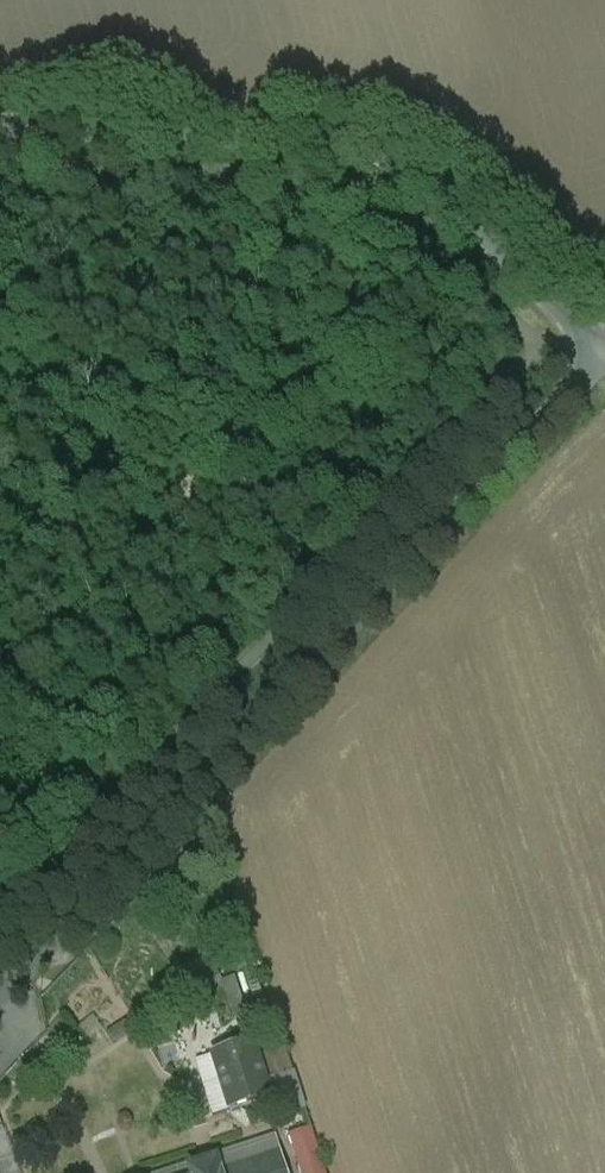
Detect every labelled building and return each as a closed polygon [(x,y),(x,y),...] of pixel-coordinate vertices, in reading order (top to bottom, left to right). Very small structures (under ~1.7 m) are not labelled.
[(220,978),(213,967),(107,1035),(113,1046),(220,978)] [(236,979),(223,982),(231,1009),(244,1005),(236,979)] [(244,1005),(231,1009),(236,1025),(256,1019),(251,1003),(244,1005)] [(254,1043),(213,1056),(231,1112),(272,1099),(254,1043)] [(122,1116),(118,1121),(123,1132),(129,1132),(133,1128),(128,1117),(122,1116)] [(288,1136),(301,1172),(326,1172),(310,1128),(288,1136)] [(174,1172),(286,1172),(276,1140),(174,1172)] [(8,1142),(0,1145),(0,1172),(18,1172),(8,1142)]
